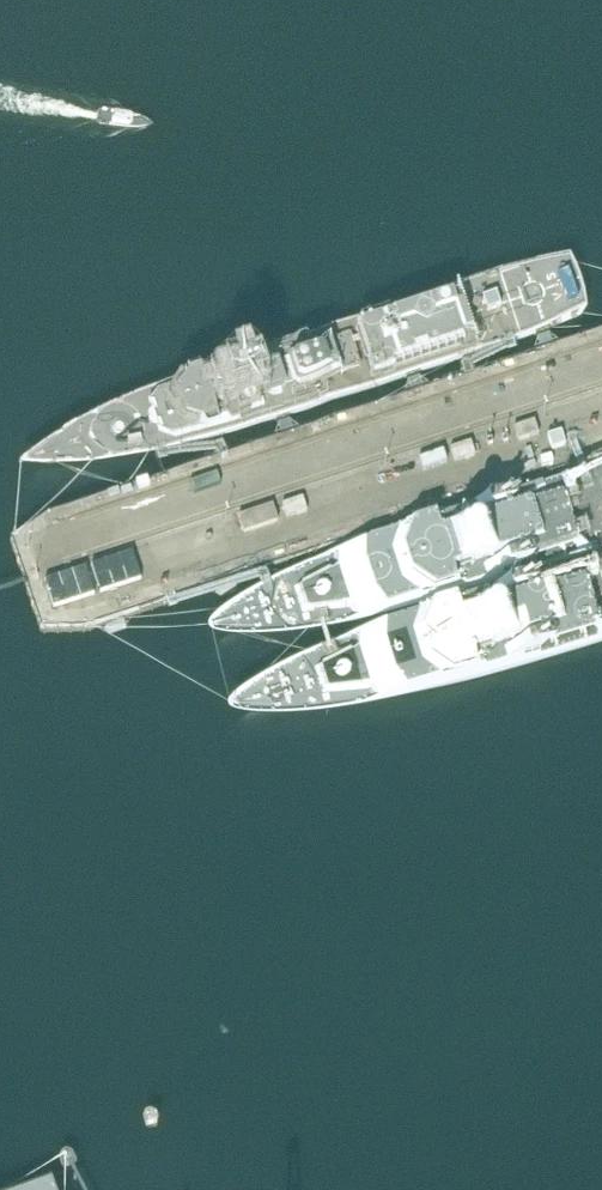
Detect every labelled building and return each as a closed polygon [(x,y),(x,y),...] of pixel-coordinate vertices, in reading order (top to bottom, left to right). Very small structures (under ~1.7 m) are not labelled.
[(514,428),(518,441),(519,442),(539,435),(534,422),(514,428)] [(451,450),(455,462),(455,463),(476,456),(471,443),(451,450)] [(283,506),(287,518),(287,519),(308,512),(303,499),(283,506)] [(273,506),(239,518),(244,532),(244,533),(278,522),(278,521),(273,506)]
